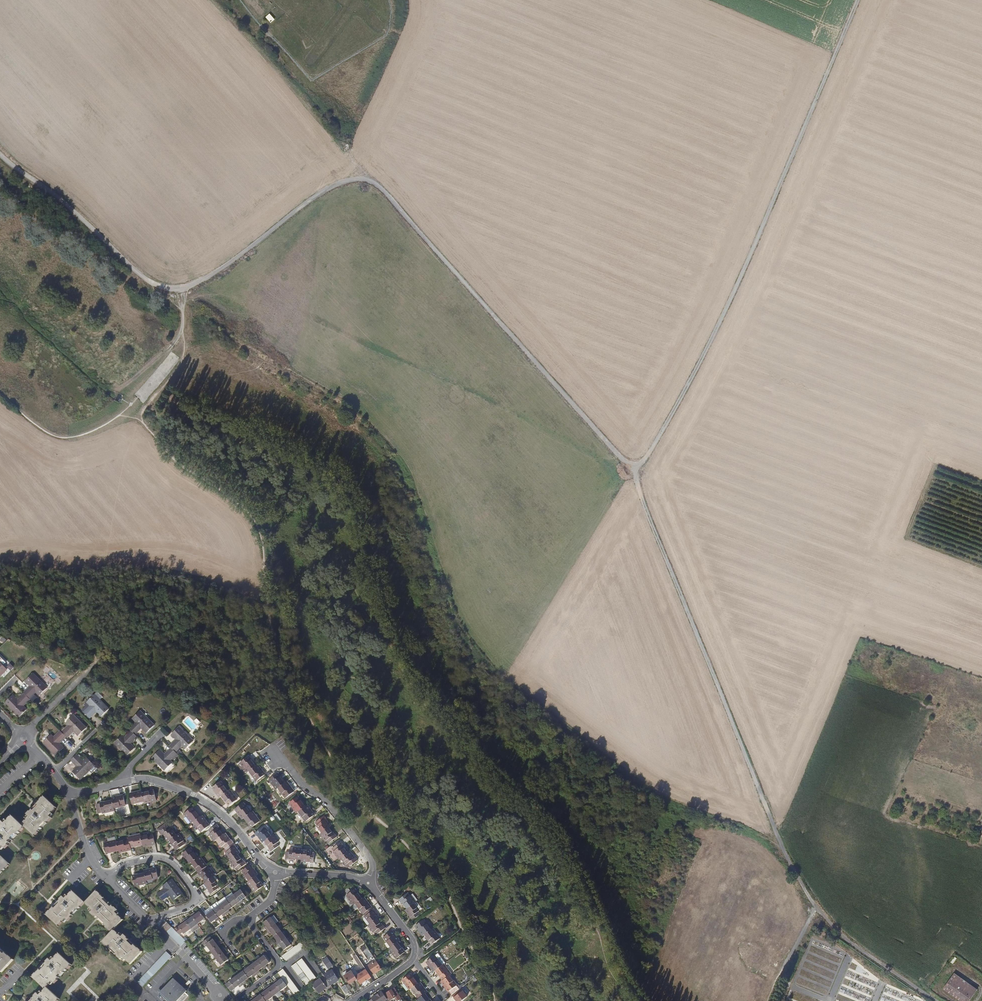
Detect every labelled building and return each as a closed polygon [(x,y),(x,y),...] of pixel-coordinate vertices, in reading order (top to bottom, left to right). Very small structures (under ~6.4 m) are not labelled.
[(266,17),(270,23),(274,19),(269,14),(266,17)] [(25,686),(19,692),(20,693),(24,698),(31,691),(33,694),(41,686),(28,673),(20,681),(25,686)] [(18,705),(25,698),(24,698),(20,693),(13,700),(8,695),(0,703),(13,715),(21,708),(18,705)] [(80,711),(85,716),(92,709),(97,714),(105,707),(92,694),(84,701),(87,704),(80,711)] [(129,732),(131,734),(138,728),(143,733),(151,726),(138,713),(131,720),(133,723),(126,729),(129,732)] [(66,725),(59,731),(63,736),(64,737),(71,730),(75,735),(83,728),(70,715),(63,722),(66,725)] [(56,742),(63,736),(59,731),(58,730),(51,737),(48,734),(40,741),(53,754),(61,747),(56,742)] [(128,744),(134,737),(131,734),(129,732),(122,739),(120,736),(112,743),(125,756),(132,749),(128,744)] [(169,749),(174,754),(181,747),(185,752),(193,745),(181,732),(173,739),(175,742),(168,748),(169,749)] [(174,754),(169,749),(162,755),(159,753),(151,760),(164,773),(171,766),(167,761),(174,755),(174,754)] [(77,755),(77,754),(71,759),(78,766),(73,771),(80,779),(93,766),(86,759),(83,761),(80,758),(77,755)] [(248,773),(255,768),(247,758),(239,764),(246,774),(248,773)] [(255,768),(248,773),(255,783),(264,777),(256,767),(255,768)] [(276,790),(278,789),(284,784),(277,774),(269,780),(276,790)] [(219,797),(221,796),(227,792),(220,782),(212,787),(219,797)] [(286,783),(284,784),(278,789),(286,799),(294,793),(286,783)] [(227,792),(221,796),(229,806),(236,800),(229,790),(227,792)] [(153,792),(141,796),(143,803),(144,805),(156,802),(153,792)] [(143,803),(141,796),(140,793),(128,797),(131,806),(143,803)] [(2,847),(4,845),(5,846),(9,842),(8,842),(10,840),(8,838),(10,836),(12,837),(20,828),(21,829),(23,826),(23,825),(24,824),(35,834),(36,833),(39,830),(39,829),(49,819),(52,816),(51,814),(54,812),(52,810),(53,809),(53,810),(56,807),(56,806),(57,805),(44,794),(43,795),(42,794),(40,797),(41,797),(35,803),(30,809),(30,808),(26,811),(28,813),(26,815),(27,817),(26,818),(25,817),(23,820),(23,821),(22,822),(12,813),(11,814),(11,815),(9,818),(8,817),(7,818),(5,817),(3,819),(1,818),(0,820),(0,845),(2,847)] [(296,813),(298,812),(305,807),(297,797),(289,803),(296,813)] [(123,798),(119,799),(111,801),(112,803),(114,811),(126,807),(125,806),(123,798)] [(114,811),(112,803),(100,807),(102,816),(114,813),(114,811)] [(244,818),(250,813),(243,803),(235,809),(242,819),(244,818)] [(305,807),(298,812),(305,822),(314,816),(306,806),(305,807)] [(193,821),(199,817),(191,807),(184,813),(191,823),(193,821)] [(252,812),(250,813),(244,818),(251,828),(259,822),(252,812)] [(199,817),(193,821),(198,828),(195,830),(198,833),(208,825),(201,815),(199,817)] [(316,826),(321,833),(327,829),(329,827),(324,820),(325,819),(323,816),(315,822),(317,825),(316,826)] [(215,841),(216,840),(222,835),(217,828),(219,827),(216,824),(209,830),(210,833),(209,834),(215,841)] [(263,841),(264,840),(270,836),(265,829),(268,827),(266,824),(254,832),(257,836),(258,835),(263,841)] [(169,840),(175,835),(169,827),(168,828),(166,826),(158,832),(160,835),(162,834),(167,841),(169,840)] [(332,835),(327,829),(321,833),(319,835),(324,842),(326,841),(328,844),(336,837),(334,834),(332,835)] [(129,839),(131,846),(143,843),(141,836),(141,833),(128,836),(129,839)] [(152,833),(141,836),(143,843),(144,845),(154,842),(152,833)] [(175,835),(169,840),(174,846),(173,847),(175,850),(183,844),(181,841),(182,840),(177,833),(175,835)] [(225,849),(233,842),(231,839),(229,840),(224,834),(222,835),(216,840),(221,847),(222,846),(225,849)] [(270,836),(264,840),(269,848),(268,848),(271,852),(278,846),(276,843),(277,842),(272,835),(270,836)] [(119,849),(117,842),(116,839),(104,842),(107,852),(119,849)] [(132,848),(131,846),(129,839),(117,842),(119,849),(120,851),(132,848)] [(230,859),(237,854),(239,853),(234,846),(235,845),(233,842),(225,849),(227,851),(225,853),(230,859)] [(339,858),(346,853),(341,846),(342,845),(340,842),(331,848),(333,851),(332,852),(337,859),(339,858)] [(189,864),(195,859),(197,858),(190,848),(182,854),(189,864)] [(300,860),(301,852),(301,850),(300,849),(292,849),(292,850),(288,850),(288,853),(284,852),(284,860),(291,860),(291,859),(300,860)] [(0,852),(0,870),(5,865),(6,865),(8,862),(9,860),(0,852)] [(310,852),(301,852),(300,860),(300,862),(309,862),(309,864),(313,864),(313,854),(310,854),(310,852)] [(346,853),(339,858),(344,865),(346,864),(347,867),(356,861),(353,858),(352,859),(347,852),(346,853)] [(242,862),(237,854),(230,859),(229,860),(235,868),(236,867),(238,870),(246,864),(244,861),(242,862)] [(203,869),(195,859),(189,864),(188,865),(195,875),(197,874),(203,869)] [(249,880),(255,875),(257,874),(250,864),(242,870),(249,880)] [(203,869),(197,874),(199,877),(200,875),(206,883),(212,878),(214,877),(208,869),(207,870),(205,867),(203,869)] [(143,875),(145,883),(157,880),(155,871),(143,873),(143,875)] [(146,885),(145,883),(143,875),(131,878),(133,888),(146,885)] [(263,885),(255,875),(249,880),(247,881),(255,891),(263,885)] [(212,878),(206,883),(204,884),(209,891),(208,892),(210,895),(218,889),(216,886),(218,885),(212,878)] [(172,880),(163,887),(165,890),(158,896),(162,902),(170,896),(174,901),(182,895),(172,880)] [(97,890),(85,902),(86,904),(89,907),(89,906),(90,908),(88,909),(91,911),(90,913),(93,916),(93,915),(96,917),(97,916),(99,918),(98,920),(107,928),(106,929),(109,932),(109,931),(111,932),(102,942),(103,943),(105,946),(106,946),(117,956),(116,957),(119,960),(121,959),(123,961),(125,959),(126,960),(126,961),(129,964),(129,963),(131,964),(142,952),(140,951),(141,951),(138,948),(127,938),(127,937),(124,934),(123,935),(120,933),(119,935),(117,934),(118,933),(115,931),(113,930),(123,920),(122,919),(122,918),(119,916),(117,915),(119,913),(117,911),(118,909),(115,906),(114,907),(112,905),(111,906),(108,904),(110,903),(101,894),(101,893),(98,891),(97,890)] [(242,890),(235,896),(242,905),(243,904),(242,902),(244,900),(247,897),(242,890)] [(354,906),(355,904),(361,900),(354,890),(346,896),(354,906)] [(81,906),(85,902),(73,891),(72,892),(71,892),(69,894),(69,895),(68,896),(66,894),(64,896),(62,895),(59,898),(60,899),(54,905),(49,910),(46,913),(45,915),(56,926),(57,924),(58,925),(61,922),(60,921),(61,920),(63,922),(66,920),(67,921),(70,917),(81,906)] [(408,908),(415,904),(417,902),(411,895),(410,896),(408,893),(400,899),(402,902),(403,902),(408,908)] [(240,906),(242,905),(235,896),(228,901),(234,908),(237,905),(239,904),(240,906)] [(363,898),(361,900),(355,904),(363,914),(365,913),(371,909),(363,898)] [(230,911),(234,908),(228,901),(221,906),(228,915),(230,914),(228,912),(230,911)] [(415,904),(408,908),(407,910),(412,917),(410,918),(413,921),(421,914),(419,912),(420,911),(415,904)] [(214,911),(220,919),(224,916),(225,914),(227,916),(228,915),(221,906),(214,911)] [(365,917),(371,925),(377,920),(379,919),(374,911),(375,910),(373,907),(371,909),(365,913),(367,916),(365,917)] [(221,920),(220,919),(214,911),(208,916),(213,924),(217,921),(219,920),(220,921),(221,920)] [(192,916),(193,918),(194,919),(198,925),(206,920),(201,913),(200,912),(196,915),(194,917),(193,915),(192,916)] [(265,929),(266,931),(275,924),(270,917),(263,923),(266,926),(267,928),(265,929)] [(198,925),(194,919),(187,925),(191,930),(198,925)] [(377,920),(371,925),(369,926),(375,933),(376,932),(378,935),(386,929),(384,926),(382,927),(377,920)] [(424,936),(425,935),(431,930),(424,920),(416,926),(424,936)] [(186,942),(166,922),(161,927),(181,947),(186,942)] [(187,925),(185,922),(183,923),(184,925),(183,926),(179,929),(184,936),(191,930),(187,925)] [(275,924),(266,931),(268,932),(269,931),(270,933),(273,936),(280,931),(275,924)] [(431,930),(425,935),(433,945),(441,939),(433,929),(431,930)] [(285,938),(280,931),(273,936),(276,940),(277,942),(275,943),(276,945),(285,938)] [(392,947),(398,943),(399,942),(392,932),(384,938),(392,947)] [(285,938),(276,945),(277,946),(279,945),(280,946),(283,950),(290,945),(285,938)] [(212,952),(219,946),(221,945),(220,943),(218,945),(217,943),(214,940),(207,945),(212,952)] [(405,953),(398,943),(392,947),(390,949),(397,959),(405,953)] [(0,969),(1,968),(2,969),(13,958),(12,957),(12,956),(9,953),(9,954),(0,946),(0,969)] [(217,958),(226,951),(225,950),(223,951),(222,950),(219,946),(212,952),(217,958)] [(373,956),(368,949),(363,953),(368,960),(373,956)] [(46,985),(48,983),(47,982),(48,980),(50,982),(52,980),(54,981),(57,978),(56,977),(66,966),(67,966),(70,963),(69,963),(70,962),(59,951),(58,953),(57,952),(55,955),(54,957),(52,955),(50,957),(49,956),(46,959),(46,960),(36,971),(35,971),(33,973),(33,974),(32,975),(44,987),(42,989),(43,990),(42,991),(40,989),(38,991),(36,990),(33,994),(34,994),(27,1000),(54,1000),(55,1000),(56,1000),(58,999),(57,998),(58,997),(46,985)] [(226,951),(217,958),(223,965),(230,960),(227,956),(226,954),(227,953),(226,951)] [(166,952),(137,983),(142,988),(169,960),(171,958),(172,957),(166,952)] [(258,960),(264,967),(265,968),(267,967),(265,966),(267,964),(271,962),(265,954),(258,960)] [(372,977),(356,955),(354,957),(365,973),(359,978),(363,983),(372,977)] [(434,973),(436,972),(442,967),(434,958),(427,963),(434,973)] [(260,970),(264,967),(258,960),(251,965),(258,974),(260,973),(258,971),(260,970)] [(382,968),(376,961),(368,966),(374,974),(382,968)] [(251,965),(244,970),(250,978),(254,975),(255,974),(256,975),(258,974),(251,965)] [(443,966),(442,967),(436,972),(443,981),(449,977),(450,975),(443,966)] [(237,976),(244,985),(246,983),(244,982),(246,981),(250,978),(244,970),(237,976)] [(333,978),(336,976),(332,970),(325,974),(331,983),(335,981),(333,978)] [(357,979),(351,971),(344,976),(350,984),(357,979)] [(960,1000),(970,1000),(978,990),(955,973),(943,989),(960,1000)] [(410,991),(412,989),(418,985),(411,975),(403,981),(410,991)] [(242,986),(244,985),(237,976),(230,981),(236,988),(239,986),(241,984),(242,986)] [(449,977),(443,981),(441,982),(449,992),(456,987),(449,977)] [(286,983),(284,979),(283,978),(280,981),(278,982),(277,980),(275,982),(276,983),(282,991),(289,986),(286,983)] [(331,984),(326,978),(324,980),(325,982),(324,983),(320,978),(313,984),(314,986),(313,987),(315,989),(316,989),(319,993),(331,984)] [(188,997),(185,994),(187,993),(173,980),(161,993),(169,1000),(168,1000),(185,1000),(188,997)] [(282,991),(276,983),(272,986),(271,987),(269,986),(268,987),(275,996),(282,991)] [(418,985),(412,989),(419,999),(425,994),(427,993),(420,983),(418,985)] [(267,1000),(268,1000),(275,996),(268,987),(266,988),(267,990),(266,991),(262,994),(267,1000)] [(384,995),(389,1000),(391,1000),(396,998),(398,1000),(399,1000),(402,998),(402,997),(395,988),(384,995)] [(384,995),(383,993),(369,1000),(389,1000),(384,995)]
